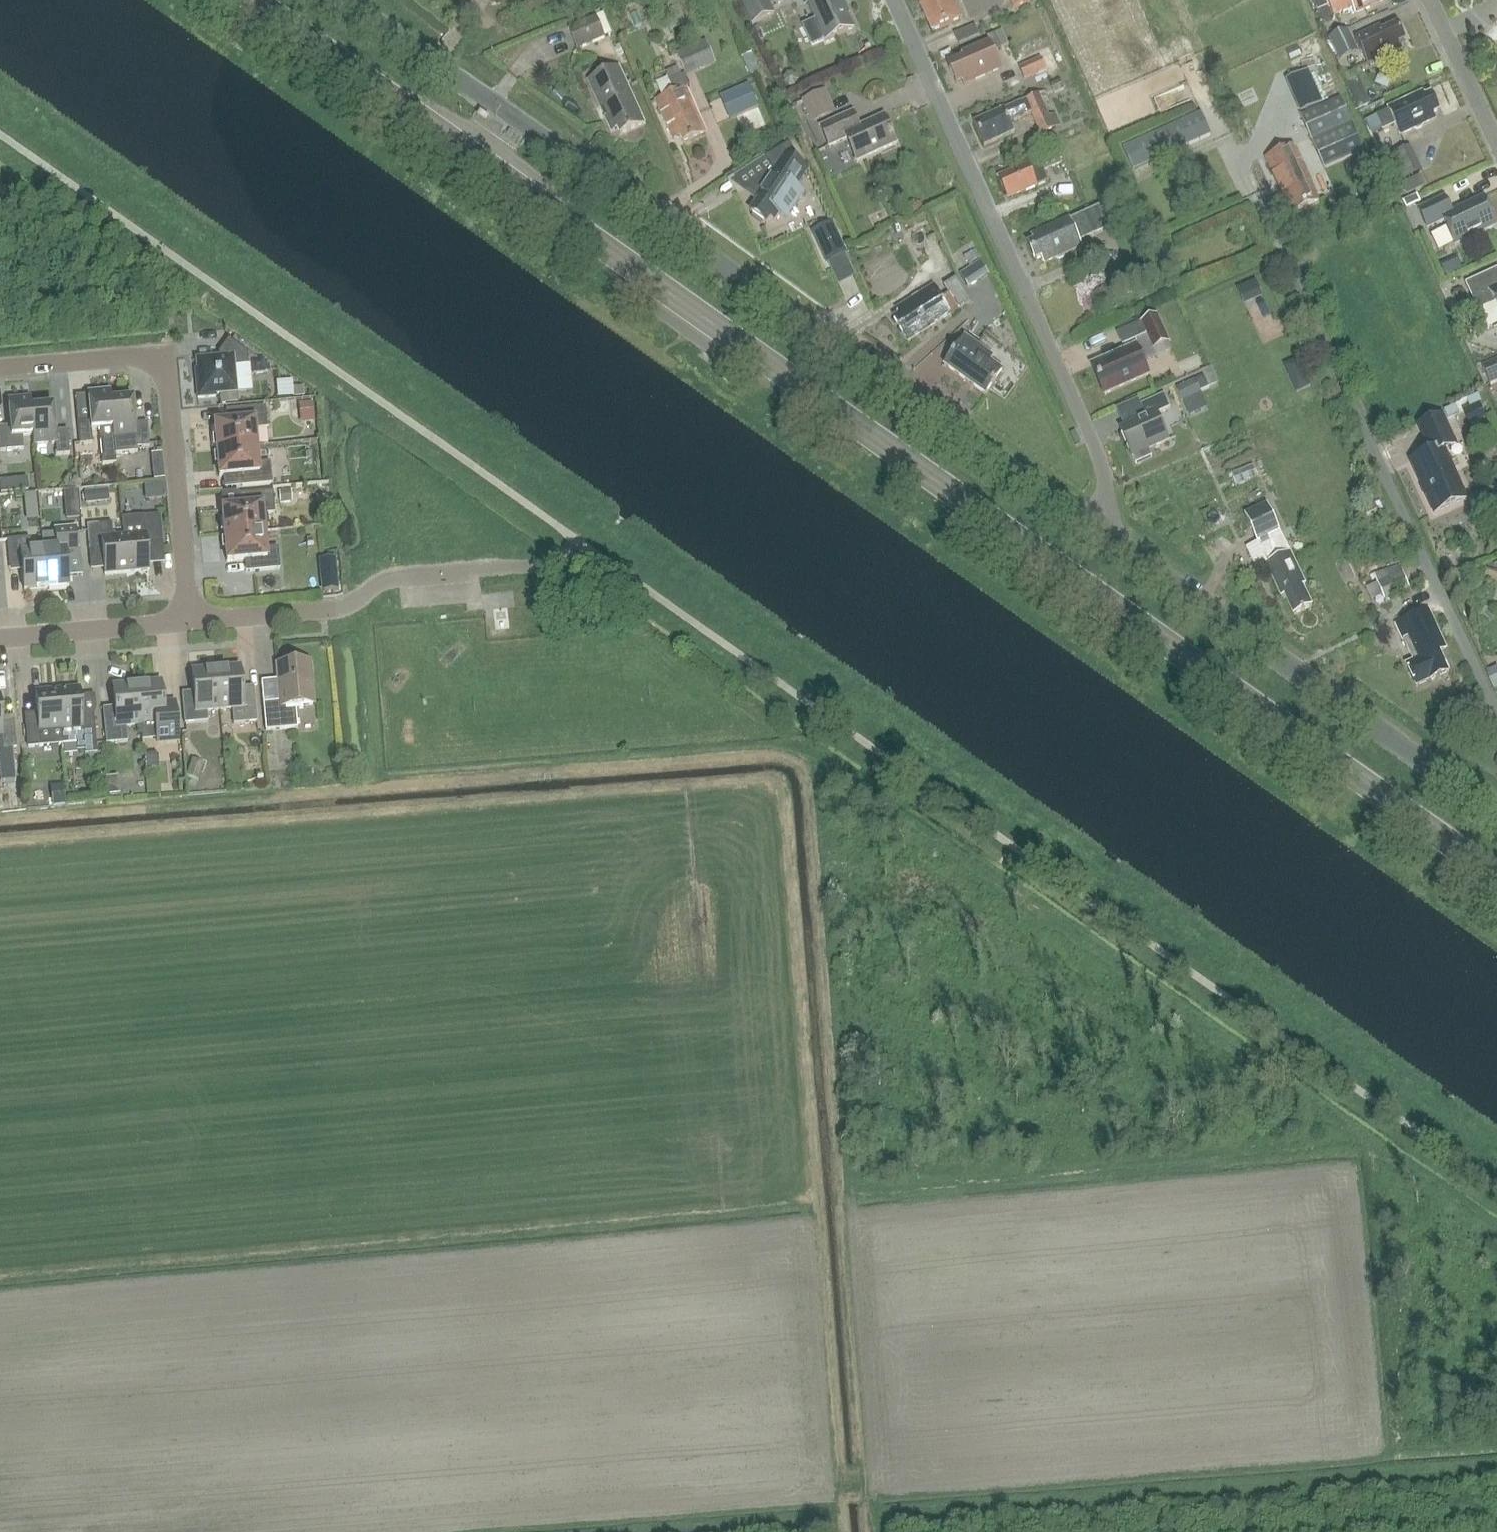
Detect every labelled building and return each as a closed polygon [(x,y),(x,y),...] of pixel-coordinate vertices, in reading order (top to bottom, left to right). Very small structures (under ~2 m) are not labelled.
[(768,0),(740,0),(751,26),(774,15),(768,0)] [(805,5),(809,3),(816,21),(803,27),(812,47),(854,27),(842,0),(803,0),(805,5)] [(962,20),(953,0),(925,0),(919,3),(934,33),(962,20)] [(1015,9),(1033,1),(1032,0),(1011,0),(1015,9)] [(1329,6),(1326,0),(1315,0),(1313,1),(1318,11),(1329,6)] [(1387,0),(1342,0),(1329,6),(1330,8),(1334,17),(1352,9),(1355,15),(1387,0)] [(1330,8),(1317,14),(1322,25),(1335,18),(1334,17),(1330,8)] [(604,15),(596,18),(604,38),(612,35),(604,15)] [(596,18),(575,27),(583,47),(604,39),(604,38),(596,18)] [(1400,44),(1406,41),(1398,24),(1384,31),(1382,26),(1353,39),(1349,31),(1330,40),(1339,59),(1361,49),(1368,64),(1403,48),(1400,44)] [(954,35),(959,45),(980,36),(976,26),(954,35)] [(995,52),(1006,47),(1000,33),(989,38),(990,42),(961,55),(964,60),(949,66),(957,84),(963,82),(965,86),(1002,69),(995,52)] [(676,55),(686,77),(716,63),(706,42),(676,55)] [(751,54),(742,58),(750,76),(760,72),(751,54)] [(1041,59),(1020,69),(1025,81),(1047,71),(1041,59)] [(620,134),(645,123),(620,68),(590,82),(612,130),(617,128),(620,134)] [(1371,104),(1356,72),(1344,78),(1359,110),(1371,104)] [(1061,81),(1050,85),(1054,94),(1065,89),(1061,81)] [(682,143),(707,132),(687,88),(675,94),(670,82),(658,87),(663,99),(658,101),(675,139),(680,137),(682,143)] [(1298,111),(1286,86),(1251,103),(1263,128),(1298,111)] [(825,91),(802,102),(807,113),(830,103),(825,91)] [(1432,95),(1426,98),(1423,92),(1389,107),(1390,109),(1377,115),(1385,130),(1397,124),(1402,135),(1436,119),(1434,114),(1439,112),(1432,95)] [(1026,100),(1041,133),(1059,125),(1054,114),(1048,116),(1039,95),(1026,100)] [(1342,100),(1303,115),(1311,133),(1324,167),(1334,163),(1358,153),(1363,152),(1342,100)] [(1010,123),(1027,115),(1022,103),(975,124),(984,145),(1014,132),(1010,123)] [(857,163),(897,145),(884,117),(859,128),(852,113),(820,128),(829,148),(847,140),(857,163)] [(1200,117),(1123,152),(1130,167),(1207,132),(1200,117)] [(798,188),(795,186),(805,171),(790,146),(766,161),(773,173),(763,187),(759,184),(749,190),(757,195),(755,198),(760,202),(752,213),(767,224),(771,219),(775,221),(777,217),(784,222),(802,196),(795,192),(798,188)] [(1297,211),(1319,200),(1293,146),(1267,158),(1289,206),(1294,204),(1297,211)] [(1407,148),(1388,157),(1393,167),(1385,170),(1391,183),(1399,180),(1400,182),(1419,173),(1407,148)] [(1051,169),(1062,164),(1057,154),(999,179),(1009,201),(1049,183),(1042,168),(1049,165),(1051,169)] [(1126,193),(1115,198),(1119,206),(1129,201),(1126,193)] [(1484,197),(1452,212),(1445,198),(1419,210),(1428,229),(1444,221),(1456,245),(1496,226),(1496,224),(1484,197)] [(1099,207),(1070,220),(1069,219),(1032,236),(1035,244),(1029,246),(1036,262),(1042,259),(1044,265),(1083,247),(1080,242),(1109,229),(1099,207)] [(826,263),(848,253),(834,222),(812,232),(826,263)] [(899,226),(891,229),(897,243),(905,240),(899,226)] [(979,262),(969,269),(978,281),(988,275),(979,262)] [(1496,270),(1466,283),(1479,311),(1496,304),(1496,306),(1496,272),(1496,270)] [(960,311),(971,303),(955,279),(945,285),(950,294),(943,300),(934,287),(897,310),(900,315),(894,319),(908,341),(959,308),(960,311)] [(1282,283),(1276,285),(1280,293),(1285,291),(1282,283)] [(1464,291),(1453,297),(1458,308),(1469,302),(1464,291)] [(1159,315),(1117,334),(1123,346),(1147,335),(1153,350),(1171,342),(1166,330),(1171,328),(1165,314),(1159,316),(1159,315)] [(198,380),(196,380),(198,398),(216,396),(216,394),(220,393),(221,404),(238,402),(237,392),(234,365),(248,364),(247,352),(247,351),(228,338),(218,351),(219,356),(196,358),(198,380)] [(986,396),(1004,372),(981,355),(983,352),(966,339),(946,367),(986,396)] [(1149,375),(1136,346),(1091,366),(1104,395),(1149,375)] [(263,357),(249,359),(251,373),(265,372),(265,371),(269,370),(269,363),(264,363),(263,357)] [(1483,368),(1491,385),(1496,383),(1496,361),(1483,368)] [(1305,377),(1292,383),(1297,393),(1310,386),(1305,377)] [(1203,378),(1177,389),(1183,402),(1201,394),(1200,391),(1208,388),(1203,378)] [(303,387),(292,388),(293,397),(303,396),(303,387)] [(90,419),(77,420),(80,444),(92,443),(91,429),(99,429),(103,465),(116,464),(115,454),(113,438),(112,427),(113,427),(111,400),(110,390),(88,392),(90,419)] [(1151,456),(1148,449),(1168,440),(1156,414),(1169,408),(1163,395),(1140,405),(1146,417),(1120,429),(1132,457),(1133,456),(1136,463),(1151,456)] [(32,408),(31,398),(8,400),(10,426),(0,427),(0,451),(23,449),(22,436),(33,435),(31,408),(32,408)] [(111,400),(113,427),(112,427),(113,438),(115,454),(137,452),(137,447),(150,446),(147,422),(135,423),(133,398),(111,400)] [(299,403),(301,423),(315,421),(313,402),(299,403)] [(33,435),(33,445),(56,443),(57,455),(70,453),(68,429),(55,431),(53,406),(32,408),(31,408),(33,435)] [(217,449),(256,446),(255,428),(267,427),(265,406),(235,409),(236,421),(214,423),(217,449)] [(1411,461),(1434,513),(1467,499),(1445,450),(1456,445),(1443,415),(1418,426),(1430,453),(1411,461)] [(242,486),(272,483),(270,462),(258,463),(256,446),(217,449),(219,476),(241,474),(242,486)] [(157,465),(148,466),(149,478),(158,477),(157,465)] [(0,481),(0,488),(1,494),(18,492),(17,480),(0,481)] [(290,489),(279,491),(280,503),(292,501),(290,489)] [(77,491),(63,492),(64,501),(78,500),(77,491)] [(96,491),(84,492),(85,504),(97,503),(96,491)] [(225,534),(264,531),(263,513),(275,512),(273,491),(243,494),(244,506),(222,508),(225,534)] [(37,494),(27,494),(27,504),(37,504),(37,494)] [(1374,502),(1361,508),(1366,517),(1378,511),(1374,502)] [(1266,505),(1243,516),(1281,597),(1284,595),(1293,614),(1310,606),(1301,586),(1304,585),(1266,505)] [(127,572),(149,570),(147,543),(163,542),(160,514),(134,517),(134,520),(123,521),(124,535),(127,572)] [(124,535),(112,536),(111,522),(87,525),(90,549),(103,548),(105,574),(127,572),(124,535)] [(47,588),(69,586),(67,559),(79,557),(76,527),(55,529),(56,535),(43,537),(44,549),(47,588)] [(249,559),(250,571),(280,568),(278,547),(266,548),(264,531),(225,534),(227,561),(249,559)] [(47,588),(44,549),(31,550),(30,538),(8,540),(10,564),(22,563),(24,590),(47,588)] [(1399,564),(1374,575),(1385,599),(1410,588),(1399,564)] [(336,575),(320,576),(321,592),(337,591),(336,575)] [(1417,687),(1449,672),(1440,652),(1446,649),(1428,611),(1396,625),(1413,662),(1407,665),(1417,687)] [(296,705),(313,704),(309,660),(277,663),(281,701),(264,703),(266,730),(298,727),(296,705)] [(1486,667),(1494,691),(1496,689),(1496,661),(1486,667)] [(234,723),(258,721),(254,686),(243,687),(241,666),(216,668),(220,709),(233,707),(234,723)] [(208,710),(220,709),(216,668),(192,670),(194,691),(182,692),(185,723),(209,721),(208,710)] [(164,702),(162,681),(137,684),(141,724),(142,736),(157,734),(158,741),(173,740),(179,739),(175,701),(164,702)] [(127,725),(141,724),(137,684),(113,686),(115,707),(104,708),(107,743),(128,741),(127,725)] [(80,689),(58,691),(61,728),(63,745),(77,744),(77,752),(85,751),(86,754),(98,753),(94,715),(82,716),(80,689)] [(38,720),(26,721),(29,747),(41,746),(40,730),(61,728),(58,691),(36,693),(38,714),(38,720)] [(15,722),(3,723),(0,696),(0,759),(2,782),(16,780),(13,748),(17,748),(15,722)] [(206,765),(193,760),(186,777),(200,782),(206,765)] [(63,785),(51,786),(52,793),(53,807),(65,806),(63,785)]
